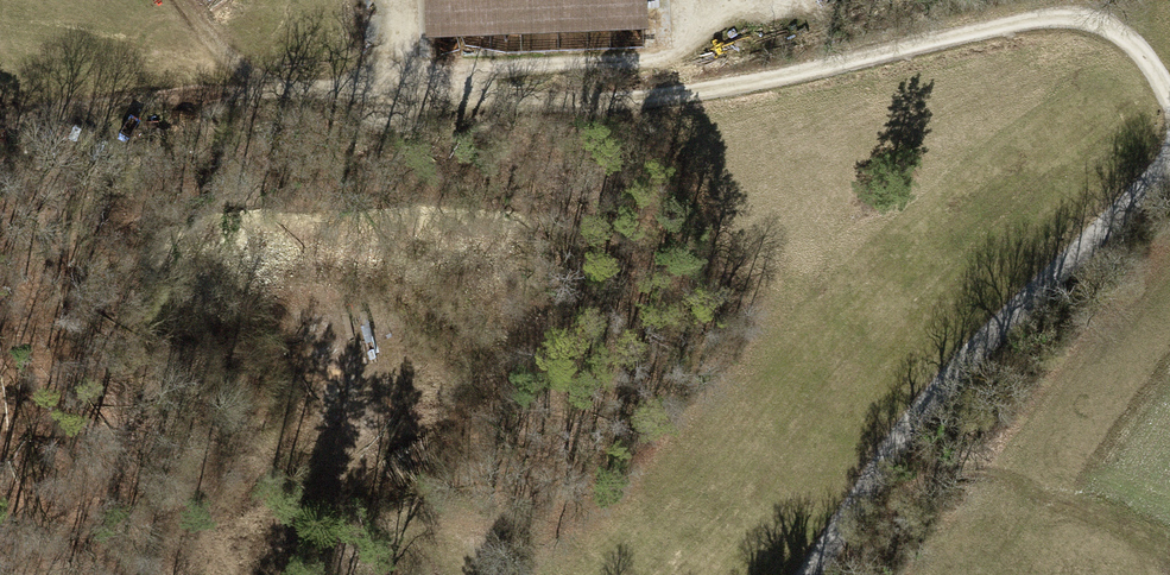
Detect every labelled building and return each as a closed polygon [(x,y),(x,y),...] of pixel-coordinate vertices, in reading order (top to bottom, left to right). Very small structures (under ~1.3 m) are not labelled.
[(633,0),(414,0),(415,44),(634,39),(633,0)]
